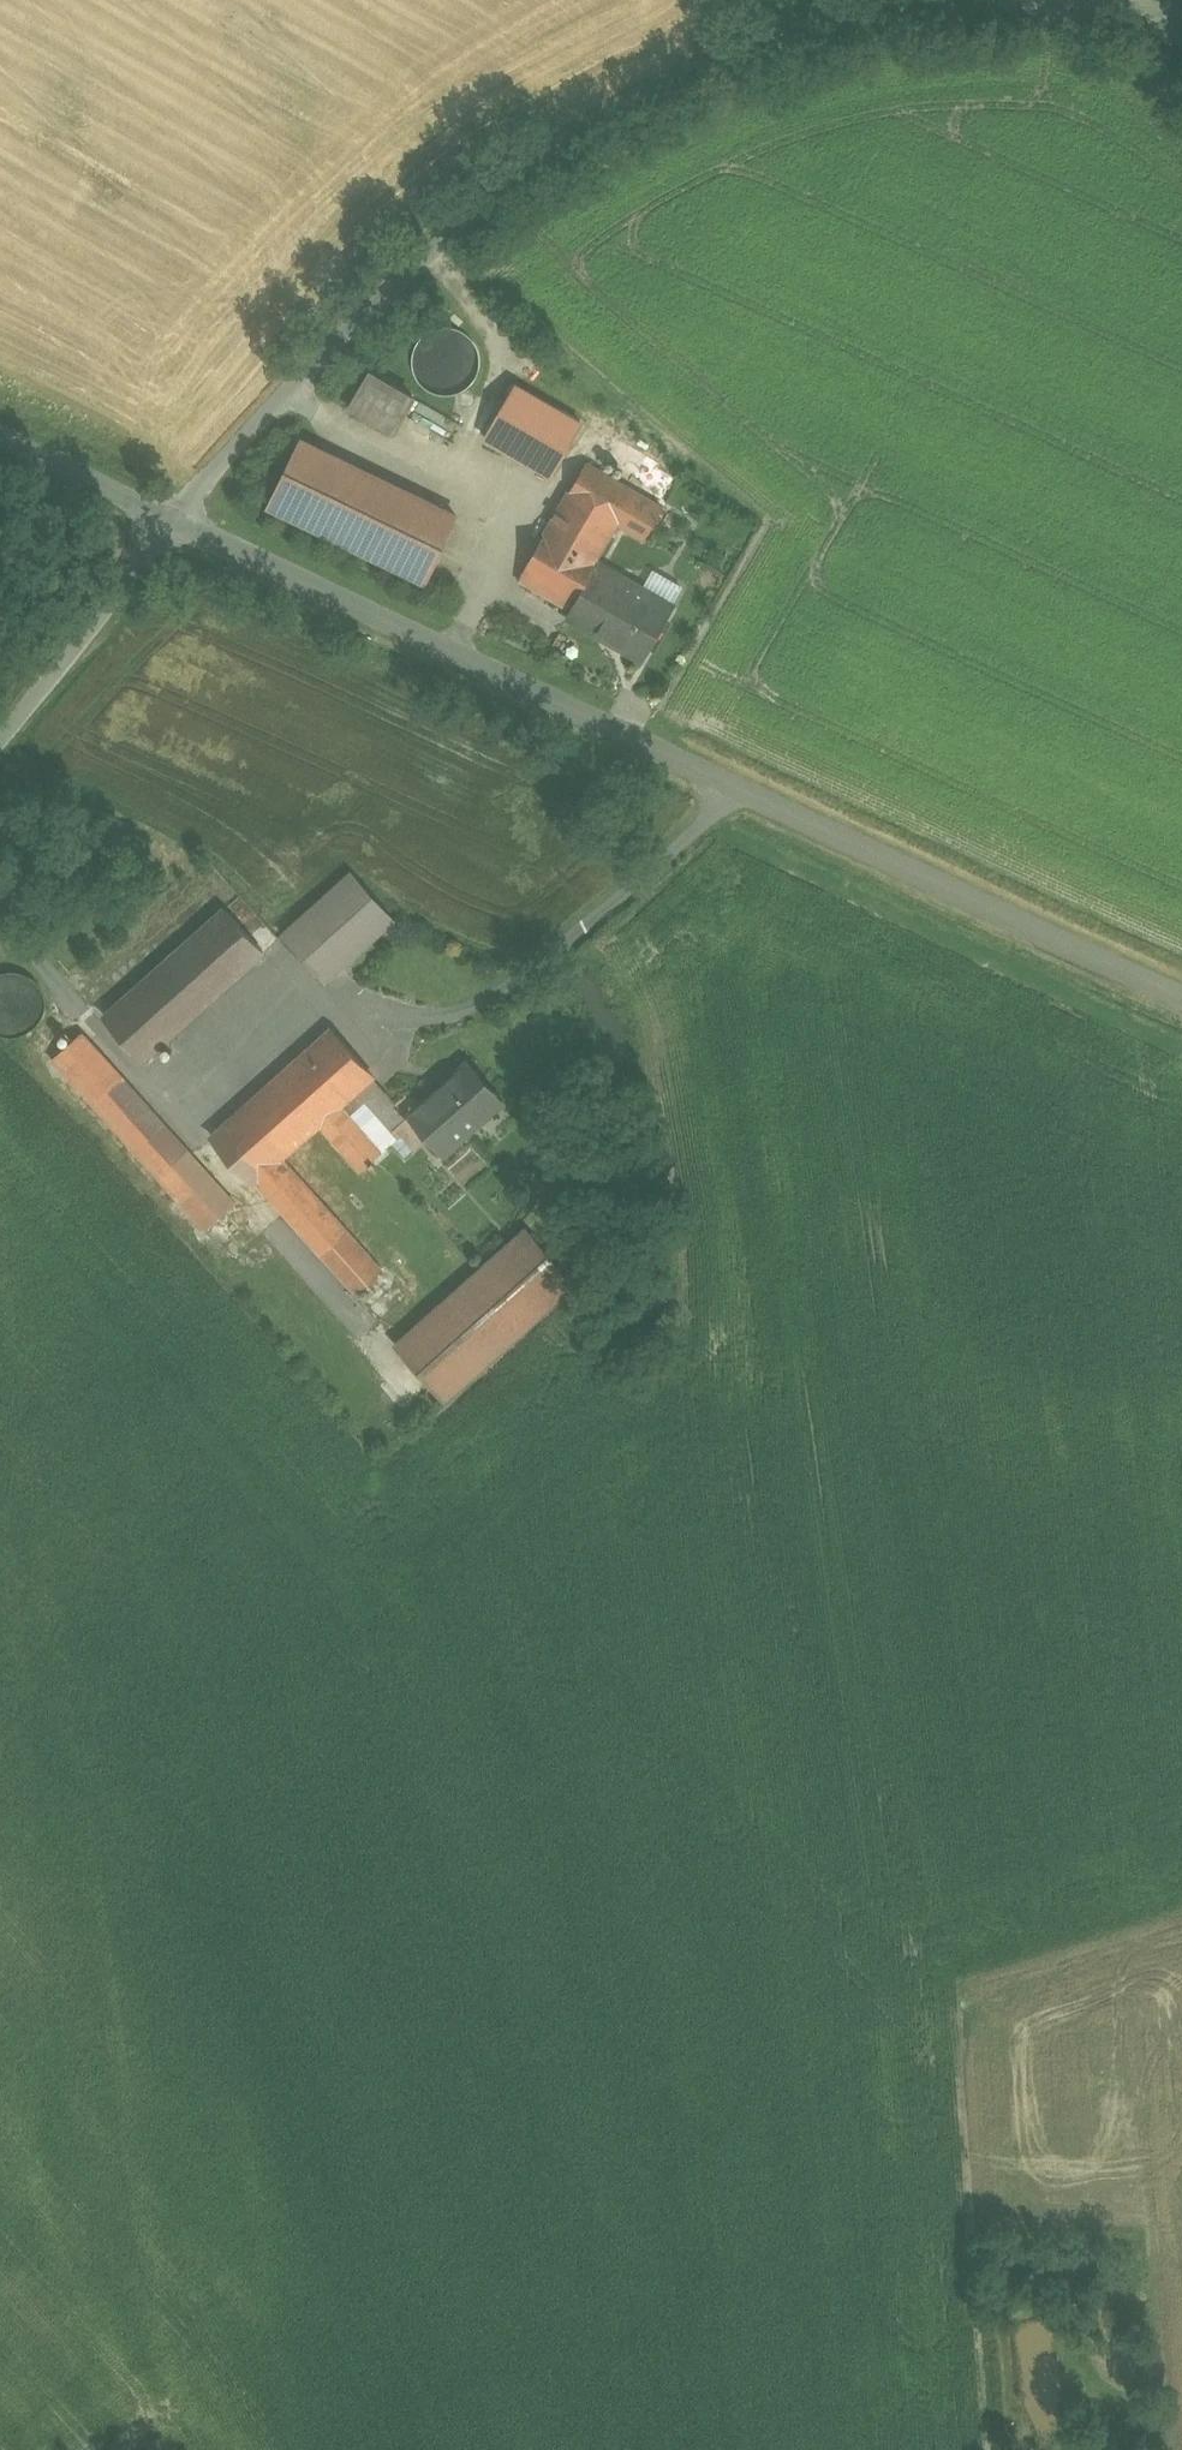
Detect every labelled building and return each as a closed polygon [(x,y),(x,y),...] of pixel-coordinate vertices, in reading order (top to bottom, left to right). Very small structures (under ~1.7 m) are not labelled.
[(393,431),(409,390),(358,370),(341,411),(393,431)] [(576,436),(541,415),(532,431),(495,410),(480,436),(552,478),(576,436)] [(587,463),(519,579),(572,610),(599,564),(594,561),(617,522),(645,538),(663,507),(587,463)] [(476,542),(402,505),(395,520),(382,546),(455,583),(476,542)] [(395,520),(369,507),(356,533),(382,546),(395,520)] [(627,580),(599,564),(572,610),(569,615),(568,615),(643,659),(673,606),(627,580)] [(275,934),(325,984),(392,918),(342,868),(275,934)] [(224,909),(105,1015),(144,1058),(263,952),(224,909)] [(0,973),(0,1034),(3,1035),(8,1036),(13,1036),(19,1036),(22,1035),(28,1033),(32,1029),(35,1027),(38,1024),(41,1020),(42,1017),(44,1013),(45,1009),(46,1003),(45,996),(44,992),(43,990),(40,985),(37,981),(35,979),(32,976),(28,974),(23,972),(17,970),(11,970),(6,971),(2,972),(0,973)] [(331,1029),(212,1135),(254,1182),(256,1181),(355,1292),(382,1267),(283,1156),(321,1123),(362,1169),(369,1163),(372,1165),(376,1162),(373,1159),(403,1133),(415,1147),(427,1136),(409,1115),(406,1118),(394,1104),(396,1102),(373,1076),(331,1029)] [(236,1202),(82,1031),(53,1057),(206,1228),(236,1202)] [(468,1062),(409,1115),(427,1136),(443,1153),(502,1100),(468,1062)] [(526,1231),(399,1344),(446,1396),(572,1283),(526,1231)]
